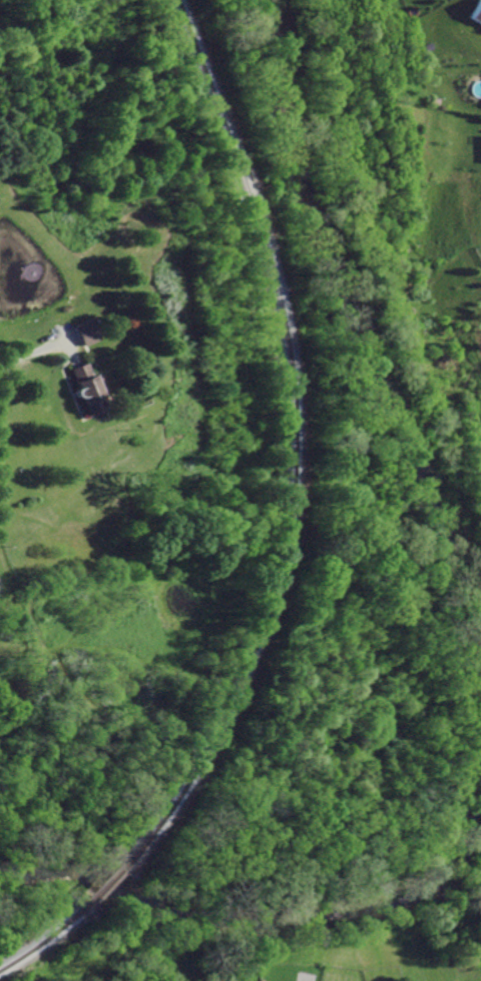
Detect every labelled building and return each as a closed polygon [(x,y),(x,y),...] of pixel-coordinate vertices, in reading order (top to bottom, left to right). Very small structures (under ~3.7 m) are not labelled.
[(472,18),(480,23),(480,1),(472,18)] [(96,339),(88,318),(72,324),(80,345),(96,339)] [(103,409),(85,361),(68,368),(86,416),(103,409)]
